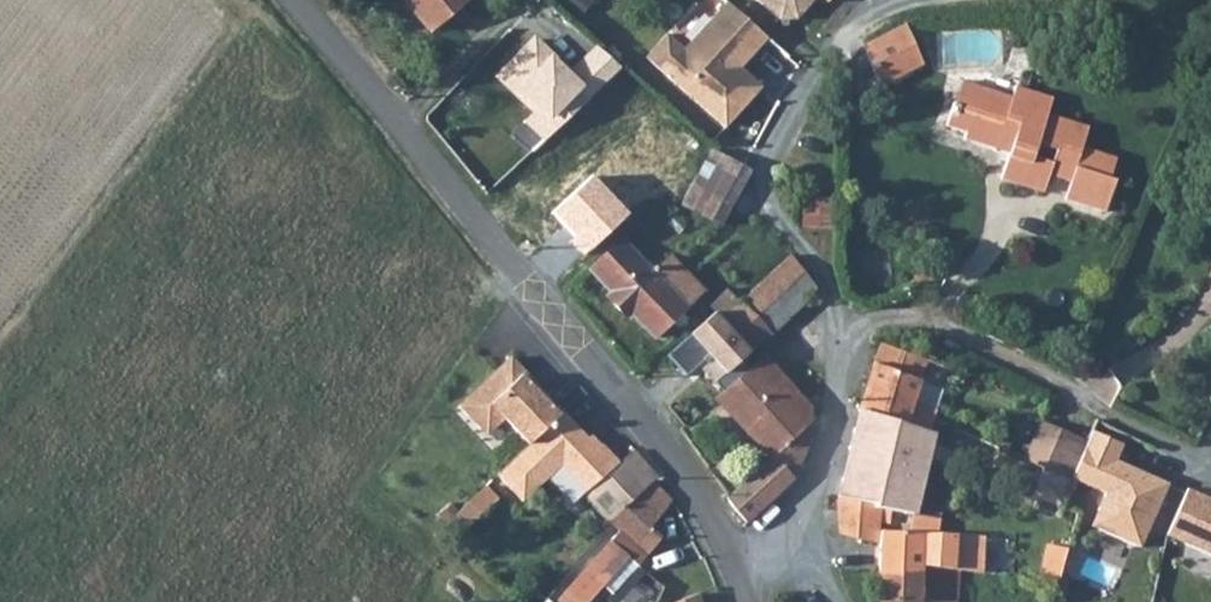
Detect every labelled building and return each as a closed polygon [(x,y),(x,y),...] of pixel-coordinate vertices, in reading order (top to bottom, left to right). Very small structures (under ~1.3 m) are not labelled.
[(429,30),(467,0),(404,0),(429,30)] [(782,22),(798,21),(816,0),(756,0),(782,22)] [(735,67),(748,53),(753,58),(768,41),(727,4),(683,52),(663,75),(725,130),(761,90),(740,71),(735,67)] [(906,29),(862,48),(881,87),(924,68),(906,29)] [(663,75),(683,52),(664,34),(644,57),(663,75)] [(566,73),(530,37),(490,76),(528,114),(521,122),(542,143),(615,70),(593,47),(566,73)] [(740,71),(753,58),(748,53),(735,67),(740,71)] [(961,83),(953,107),(961,109),(969,86),(961,83)] [(969,86),(961,109),(953,107),(945,130),(964,136),(962,146),(1004,161),(997,185),(1007,189),(1018,94),(1010,92),(1009,100),(969,86)] [(1007,189),(1038,199),(1044,181),(1066,189),(1060,205),(1103,220),(1114,188),(1107,186),(1070,173),(1078,154),(1084,134),(1043,119),(1047,105),(1018,94),(1007,189)] [(709,151),(681,205),(720,226),(749,173),(744,170),(709,151)] [(1078,154),(1070,173),(1107,186),(1114,167),(1078,154)] [(798,220),(805,230),(828,231),(829,203),(799,203),(798,220)] [(654,340),(701,293),(672,260),(653,276),(632,254),(626,250),(598,278),(612,294),(606,298),(626,318),(630,315),(654,340)] [(721,323),(748,357),(813,293),(790,257),(721,323)] [(926,292),(932,277),(917,269),(910,284),(926,292)] [(690,337),(724,379),(748,357),(721,323),(715,315),(690,337)] [(880,345),(859,409),(887,420),(905,426),(928,434),(933,421),(937,411),(934,410),(913,402),(919,383),(924,363),(880,345)] [(503,417),(527,444),(534,437),(527,429),(530,425),(512,401),(534,382),(509,356),(458,406),(480,429),(492,428),(503,417)] [(746,438),(793,393),(762,361),(755,366),(711,404),(746,438)] [(527,429),(534,437),(562,411),(534,382),(512,401),(530,425),(527,429)] [(919,383),(913,402),(934,410),(939,390),(919,383)] [(809,420),(808,408),(793,393),(746,438),(769,462),(798,431),(809,420)] [(859,409),(836,502),(871,508),(880,510),(910,516),(928,434),(905,426),(887,420),(859,409)] [(561,463),(587,437),(562,411),(534,437),(558,467),(561,463)] [(1063,434),(1045,425),(1044,428),(1055,434),(1061,438),(1063,434)] [(1026,462),(1034,466),(1055,434),(1044,428),(1026,462)] [(790,486),(807,441),(798,431),(769,462),(726,500),(727,502),(732,510),(739,517),(747,522),(756,512),(772,498),(790,486)] [(1119,445),(1089,433),(1070,477),(1101,490),(1087,523),(1141,545),(1167,484),(1112,461),(1119,445)] [(1064,480),(1080,447),(1061,438),(1055,434),(1034,466),(1064,480)] [(1061,438),(1080,447),(1082,443),(1063,434),(1061,438)] [(496,474),(522,500),(558,467),(534,437),(527,444),(496,474)] [(602,443),(596,447),(587,437),(561,463),(587,491),(619,462),(602,443)] [(656,479),(632,451),(619,462),(587,491),(583,495),(610,523),(652,483),(656,479)] [(1028,501),(1059,510),(1071,485),(1041,472),(1028,501)] [(648,529),(670,503),(652,483),(610,523),(632,547),(638,541),(648,552),(659,540),(648,529)] [(486,485),(442,527),(454,539),(498,497),(486,485)] [(1187,491),(1183,499),(1167,538),(1210,557),(1210,502),(1187,491)] [(837,515),(839,538),(875,546),(880,510),(871,508),(836,502),(837,515)] [(879,547),(877,563),(955,571),(980,573),(981,539),(879,532),(879,547)] [(627,560),(609,545),(566,596),(572,601),(591,601),(627,560)] [(1048,548),(1042,582),(1059,584),(1065,554),(1065,551),(1048,548)] [(874,601),(955,601),(955,571),(877,563),(876,572),(874,601)]
